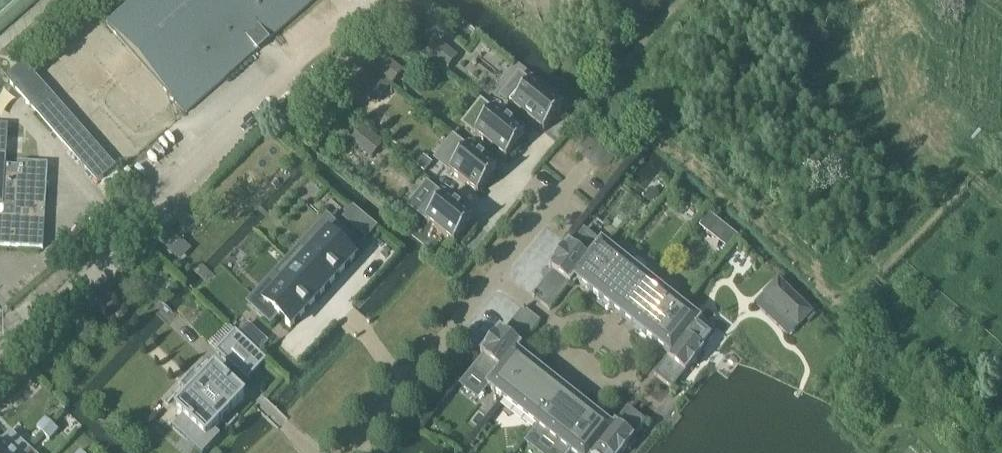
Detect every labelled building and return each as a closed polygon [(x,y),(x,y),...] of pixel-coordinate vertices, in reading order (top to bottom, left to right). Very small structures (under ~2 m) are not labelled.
[(107,25),(185,113),(313,0),(135,0),(107,25)] [(455,59),(435,43),(425,55),(445,72),(455,59)] [(401,72),(381,56),(371,69),(390,85),(401,72)] [(369,92),(379,99),(387,89),(368,74),(355,90),(365,98),(369,92)] [(507,105),(543,134),(562,110),(526,81),(507,105)] [(469,132),(505,161),(524,138),(488,109),(469,132)] [(0,127),(0,248),(42,251),(47,166),(19,164),(18,168),(6,168),(8,127),(0,127)] [(380,146),(361,130),(350,143),(370,159),(380,146)] [(441,167),(477,196),(496,173),(460,144),(441,167)] [(417,216),(453,245),(472,222),(436,193),(417,216)] [(355,208),(343,220),(367,242),(374,236),(380,229),(355,208)] [(712,218),(702,231),(718,244),(728,230),(712,218)] [(589,293),(617,257),(604,247),(603,247),(604,247),(601,244),(600,245),(583,232),(570,248),(571,248),(570,248),(569,247),(567,245),(565,247),(566,247),(550,268),(549,267),(548,270),(550,271),(563,281),(569,286),(574,281),(589,293)] [(300,249),(287,263),(322,295),(354,259),(328,235),(308,256),(300,249)] [(649,283),(617,257),(589,293),(622,318),(649,283)] [(322,295),(287,263),(274,276),(282,284),(263,306),(289,330),(322,295)] [(774,278),(759,294),(796,328),(811,314),(774,278)] [(649,283),(622,318),(654,344),(682,309),(649,283)] [(106,294),(92,308),(101,317),(114,302),(106,294)] [(682,309),(654,344),(669,357),(654,377),(670,390),(671,390),(684,374),(684,375),(702,352),(701,352),(714,336),(713,336),(714,335),(698,323),(699,322),(696,320),(682,309)] [(471,374),(487,388),(486,389),(489,391),(489,390),(503,401),(531,366),(515,354),(520,348),(513,343),(500,333),(501,333),(499,331),(497,333),(481,354),(481,353),(479,356),(481,357),(482,357),(483,358),(470,374),(471,374)] [(234,333),(215,353),(246,382),(265,362),(234,333)] [(257,333),(247,344),(260,355),(270,345),(257,333)] [(206,362),(174,397),(181,404),(174,412),(182,419),(205,441),(213,433),(245,399),(206,362)] [(531,366),(503,401),(535,427),(564,392),(531,366)] [(522,445),(532,452),(568,452),(596,418),(564,392),(535,427),(522,445)] [(568,452),(622,452),(632,440),(644,424),(644,423),(627,410),(611,430),(596,418),(568,452)] [(44,420),(36,429),(42,435),(51,426),(44,420)] [(51,426),(42,435),(48,441),(57,432),(51,426)] [(0,444),(0,452),(25,452),(28,450),(10,433),(0,444)]
